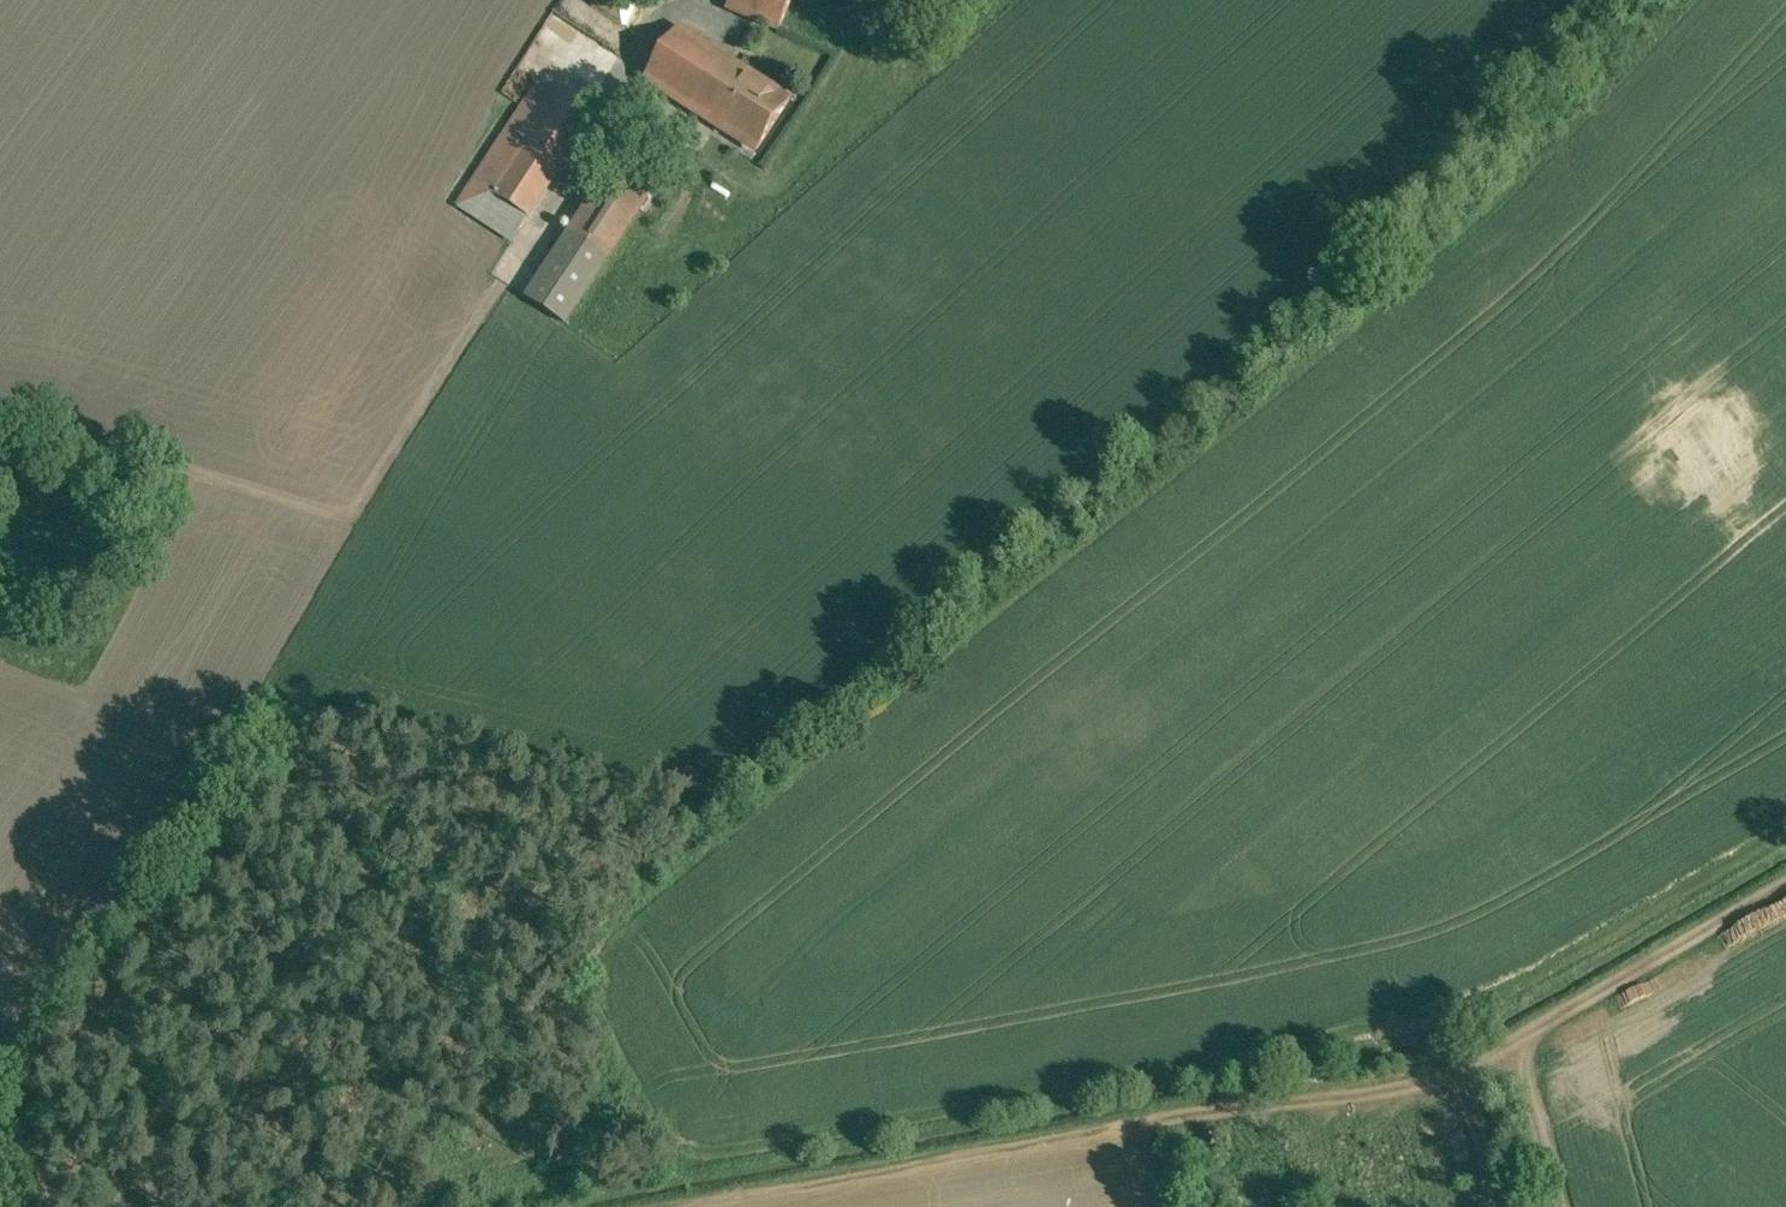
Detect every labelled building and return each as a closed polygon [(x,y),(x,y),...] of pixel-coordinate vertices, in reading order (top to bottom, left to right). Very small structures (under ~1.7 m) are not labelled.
[(740,10),(770,22),(779,0),(745,0),(740,10)] [(735,76),(683,43),(659,81),(711,114),(735,76)] [(454,207),(512,242),(591,109),(532,74),(454,207)] [(560,227),(517,299),(563,326),(606,254),(560,227)]
